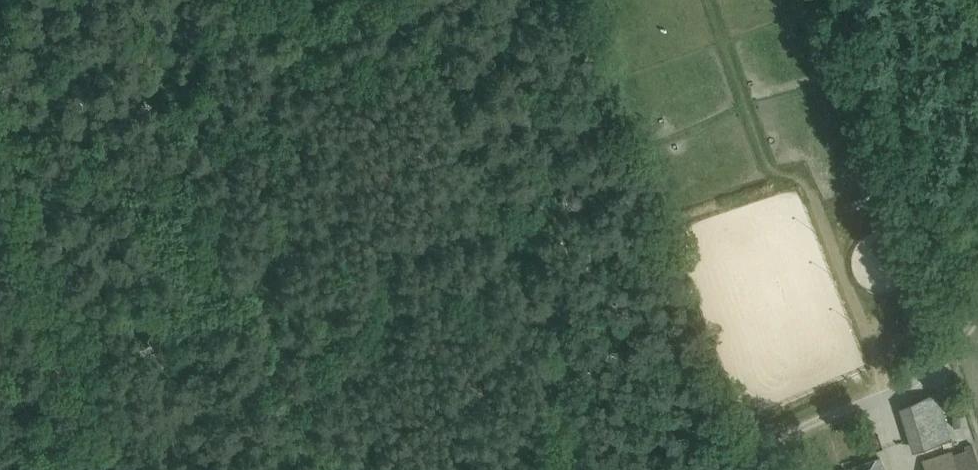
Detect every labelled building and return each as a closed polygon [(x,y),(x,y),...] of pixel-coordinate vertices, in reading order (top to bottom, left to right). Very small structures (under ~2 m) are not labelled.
[(933,410),(944,438),(955,434),(944,406),(933,410)] [(898,413),(888,416),(897,440),(907,436),(898,413)] [(974,443),(965,445),(966,449),(954,453),(953,448),(920,459),(925,469),(977,469),(977,457),(974,443)] [(880,457),(850,468),(851,469),(884,469),(880,457)]
